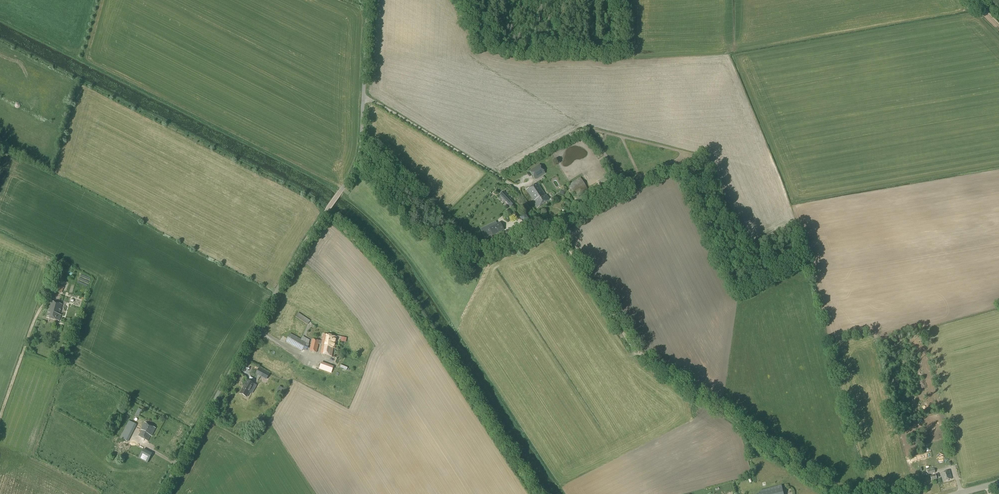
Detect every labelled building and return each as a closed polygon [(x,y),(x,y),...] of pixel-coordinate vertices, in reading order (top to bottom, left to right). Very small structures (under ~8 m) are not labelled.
[(529,171),(531,174),(535,180),(545,174),(539,164),(529,171)] [(604,177),(598,181),(597,182),(601,188),(608,183),(604,177)] [(576,197),(587,190),(580,178),(568,185),(576,197)] [(537,208),(549,200),(546,195),(545,196),(537,183),(526,190),(534,201),(533,202),(537,208)] [(503,192),(499,195),(511,207),(515,203),(503,192)] [(517,216),(513,211),(506,217),(510,222),(517,216)] [(492,234),(492,236),(504,230),(500,222),(488,228),(489,228),(482,232),(485,238),(492,234)] [(59,322),(60,316),(59,315),(62,305),(51,302),(47,318),(59,322)] [(307,325),(310,321),(298,313),(295,317),(307,325)] [(302,351),(306,344),(289,334),(285,342),(302,351)] [(334,349),(337,338),(323,335),(322,342),(312,340),(309,352),(316,353),(318,345),(322,346),(320,354),(331,357),(333,349),(334,349)] [(322,363),(319,370),(326,372),(329,365),(322,363)] [(266,380),(269,374),(259,368),(255,374),(266,380)] [(246,398),(254,385),(247,381),(244,387),(245,387),(243,390),(242,389),(240,394),(246,398)] [(128,442),(137,425),(129,421),(120,438),(128,442)] [(151,437),(155,429),(144,423),(141,430),(141,431),(138,437),(147,441),(150,436),(151,437)] [(147,462),(151,454),(138,447),(137,449),(132,446),(128,454),(124,460),(136,467),(141,459),(147,462)] [(943,481),(946,481),(947,481),(948,481),(949,480),(952,479),(949,471),(941,473),(943,481)] [(759,493),(783,493),(782,488),(781,485),(760,491),(760,493),(759,493)]
